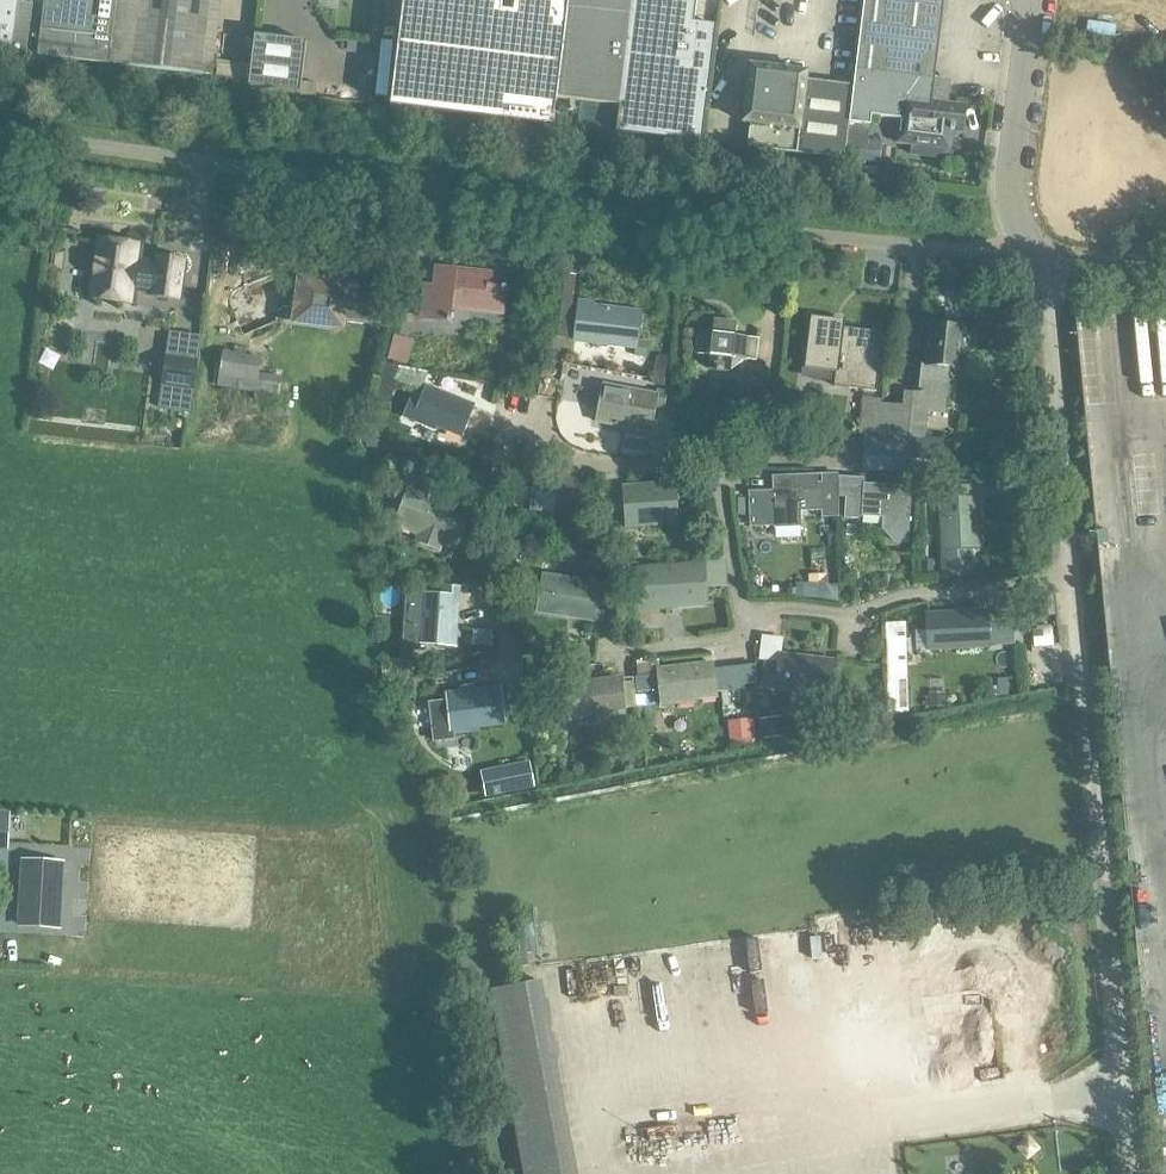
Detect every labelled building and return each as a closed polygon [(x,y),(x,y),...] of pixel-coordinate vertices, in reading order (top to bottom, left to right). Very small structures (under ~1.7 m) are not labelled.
[(109,65),(117,0),(0,0),(0,52),(109,65)] [(111,65),(182,74),(191,0),(119,0),(111,65)] [(390,108),(554,128),(557,98),(569,0),(403,0),(390,108)] [(557,98),(618,106),(620,106),(620,105),(633,0),(569,0),(557,98)] [(618,106),(615,133),(701,144),(715,27),(714,27),(711,48),(689,46),(695,0),(633,0),(620,105),(620,106),(618,106)] [(846,123),(876,127),(877,117),(899,119),(896,143),(912,145),(910,155),(945,159),(946,149),(948,150),(954,106),(946,105),(949,81),(933,79),(943,0),(864,0),(853,86),(852,95),(850,94),(846,123)] [(254,36),(248,87),(248,88),(300,94),(306,42),(254,36)] [(852,95),(853,86),(782,77),(783,70),(749,66),(745,99),(752,100),(747,148),(842,159),(846,123),(850,94),(852,95)] [(853,140),(851,161),(883,164),(885,142),(869,141),(853,140)] [(180,299),(185,262),(156,258),(156,263),(140,260),(142,247),(96,240),(87,297),(134,304),(136,291),(151,293),(151,295),(180,299)] [(279,266),(229,289),(248,330),(278,316),(280,301),(291,300),(290,308),(298,309),(296,322),(343,328),(344,318),(377,323),(383,282),(345,277),(345,278),(341,278),(339,280),(338,284),(302,280),(300,290),(289,289),(279,266)] [(491,285),(492,274),(437,267),(435,287),(426,285),(422,318),(451,321),(453,307),(503,313),(506,287),(491,285)] [(595,302),(579,300),(578,300),(572,343),(634,351),(634,357),(647,358),(648,342),(639,341),(642,310),(595,305),(595,302)] [(806,358),(805,369),(836,372),(835,382),(834,387),(877,392),(884,333),(845,328),(835,327),(835,320),(811,317),(806,358)] [(736,324),(712,322),(711,331),(700,330),(698,355),(709,357),(707,370),(731,372),(731,371),(743,360),(756,362),(759,339),(748,338),(748,335),(735,334),(736,324)] [(862,399),(860,414),(858,433),(864,433),(915,439),(913,461),(940,464),(942,440),(925,438),(927,414),(944,415),(949,367),(958,368),(962,328),(932,324),(927,365),(924,365),(924,369),(923,394),(903,392),(901,406),(883,404),(883,401),(862,399)] [(224,352),(218,386),(280,396),(282,381),(259,378),(262,358),(224,352)] [(168,354),(164,383),(174,384),(195,388),(199,359),(168,354)] [(656,357),(655,371),(655,385),(669,386),(671,355),(656,357)] [(195,388),(174,384),(170,410),(191,414),(195,388)] [(657,395),(605,385),(598,423),(650,433),(655,407),(664,409),(668,392),(658,391),(657,395)] [(473,406),(428,387),(421,404),(416,402),(411,404),(407,413),(410,419),(431,428),(432,425),(461,437),(473,406)] [(839,402),(856,403),(857,390),(840,389),(839,402)] [(523,465),(522,489),(525,489),(524,499),(533,501),(532,507),(562,511),(562,514),(579,517),(584,483),(538,475),(540,468),(538,467),(523,465)] [(818,489),(818,475),(796,476),(797,490),(749,492),(750,525),(775,524),(775,528),(802,527),(801,512),(823,511),(822,489),(818,489)] [(624,489),(627,526),(679,522),(677,498),(691,497),(690,483),(624,489)] [(847,497),(846,518),(863,519),(863,516),(883,517),(883,530),(893,541),(909,542),(912,487),(865,484),(864,498),(847,497)] [(970,487),(928,489),(928,501),(941,500),(943,550),(944,575),(972,574),(971,549),(979,548),(978,524),(975,524),(974,499),(971,499),(970,487)] [(425,497),(410,492),(409,491),(409,493),(399,489),(394,504),(403,507),(397,525),(421,534),(422,532),(457,545),(469,514),(433,500),(435,494),(428,491),(427,491),(425,497)] [(609,503),(599,503),(600,522),(611,521),(609,503)] [(602,541),(591,548),(599,560),(610,552),(602,541)] [(565,542),(561,562),(585,566),(588,550),(576,547),(577,544),(565,542)] [(935,560),(922,560),(922,574),(935,574),(935,560)] [(638,564),(630,565),(627,586),(640,586),(641,608),(706,604),(704,566),(639,570),(638,564)] [(828,566),(809,566),(809,598),(840,602),(840,585),(828,585),(828,566)] [(423,573),(409,572),(408,585),(423,585),(423,573)] [(584,615),(584,618),(601,621),(606,586),(544,577),(544,578),(535,577),(533,591),(542,593),(539,611),(568,616),(569,613),(584,615)] [(460,590),(445,589),(444,597),(421,596),(418,643),(452,645),(453,629),(451,628),(453,598),(459,599),(460,590)] [(999,644),(998,630),(989,630),(988,611),(927,615),(929,651),(989,647),(989,645),(999,644)] [(908,685),(906,623),(885,624),(887,686),(908,685)] [(1052,629),(1033,631),(1034,648),(1054,646),(1052,629)] [(590,647),(569,649),(571,664),(591,662),(590,647)] [(765,663),(762,687),(828,695),(832,662),(781,656),(780,665),(765,663)] [(638,676),(635,677),(637,693),(661,690),(658,671),(660,670),(659,659),(636,661),(638,676)] [(660,670),(658,671),(661,690),(663,706),(695,703),(695,700),(716,697),(713,664),(660,670)] [(620,679),(558,688),(560,703),(569,701),(572,719),(597,716),(595,705),(608,704),(609,712),(624,710),(620,679)] [(439,702),(429,703),(429,704),(434,743),(455,740),(455,734),(457,734),(457,731),(471,730),(470,727),(504,723),(503,718),(500,696),(500,690),(449,696),(449,698),(449,700),(439,702)] [(946,693),(928,694),(929,699),(925,699),(925,707),(930,707),(930,708),(946,707),(946,693)] [(784,717),(761,719),(763,739),(786,737),(784,717)] [(752,719),(729,721),(731,745),(754,743),(752,719)] [(532,769),(482,779),(486,798),(536,788),(532,769)] [(0,814),(0,843),(8,844),(9,815),(0,814)] [(25,861),(22,926),(58,928),(62,863),(25,861)] [(1136,935),(1141,963),(1151,961),(1147,933),(1136,935)] [(515,973),(538,972),(536,939),(523,940),(524,955),(515,956),(515,973)] [(963,1052),(941,1056),(943,1071),(966,1067),(963,1052)]
